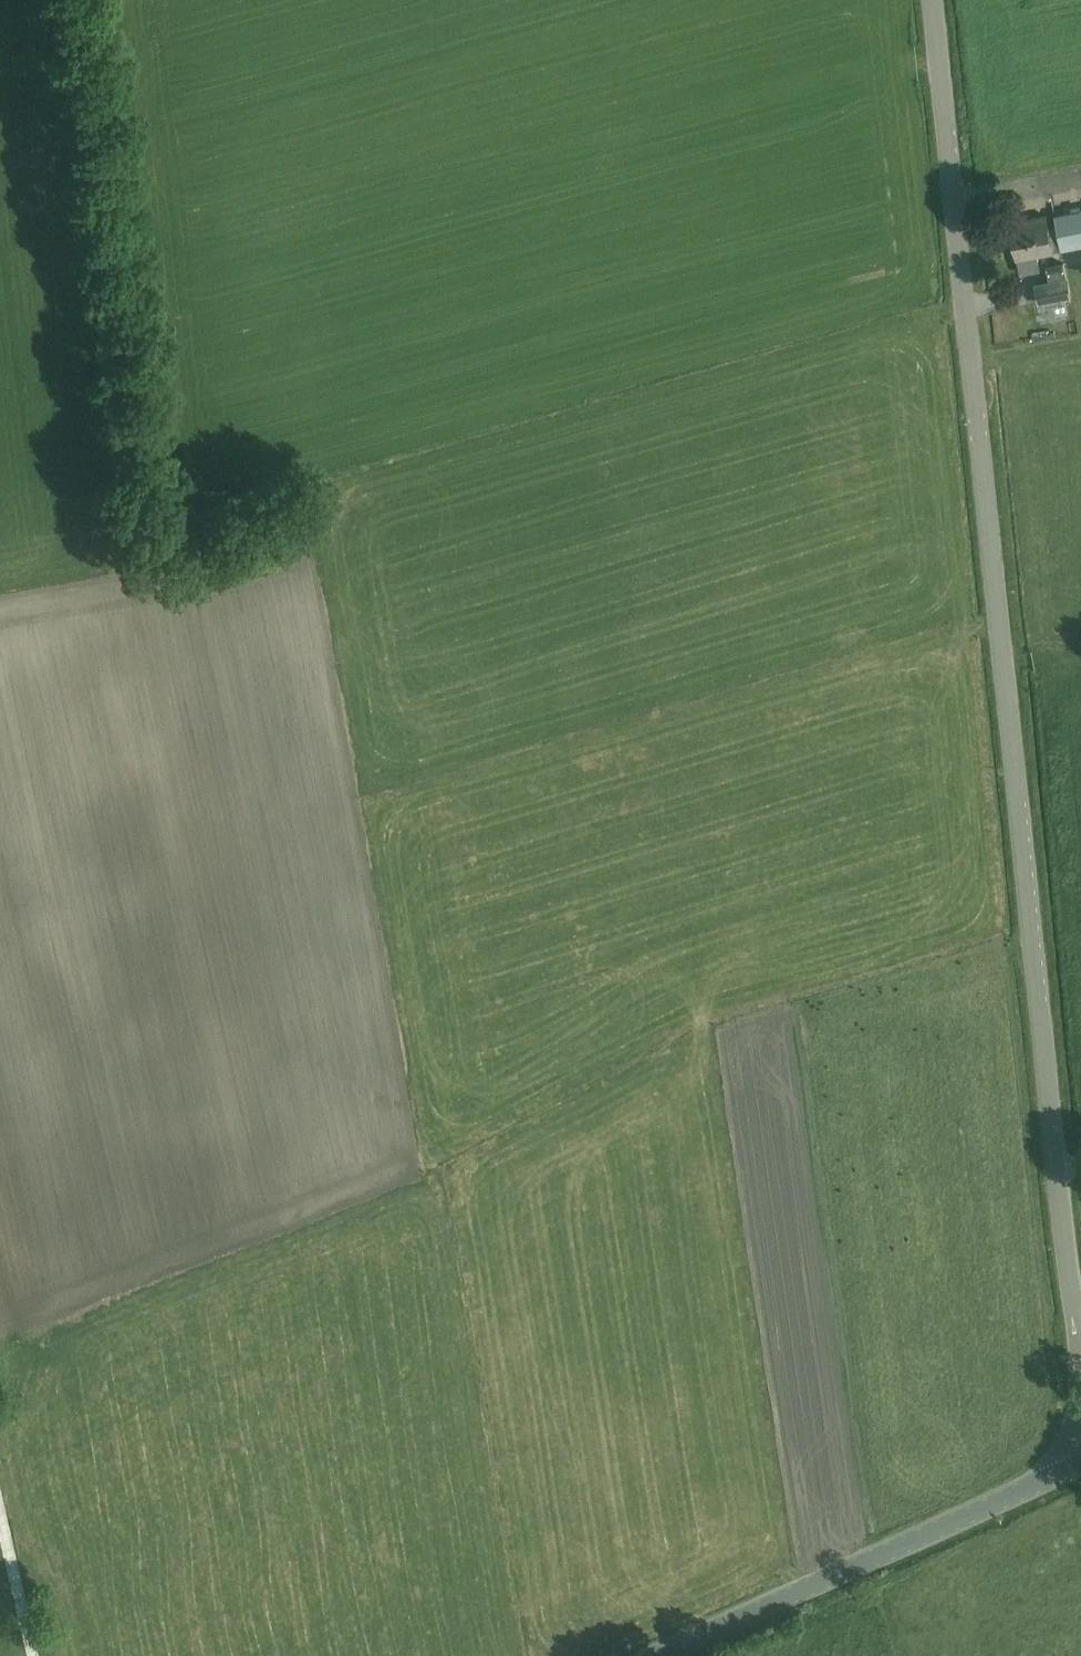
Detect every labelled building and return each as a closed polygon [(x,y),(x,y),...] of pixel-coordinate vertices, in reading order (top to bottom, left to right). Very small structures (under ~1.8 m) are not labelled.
[(1080,243),(1080,208),(1054,214),(1056,225),(1060,247),(1080,243)] [(1056,225),(1048,226),(1046,215),(1023,220),(1023,221),(1009,223),(1016,256),(1060,247),(1056,225)] [(1050,281),(1036,284),(1040,304),(1072,297),(1068,278),(1067,278),(1064,263),(1047,266),(1050,281)]
